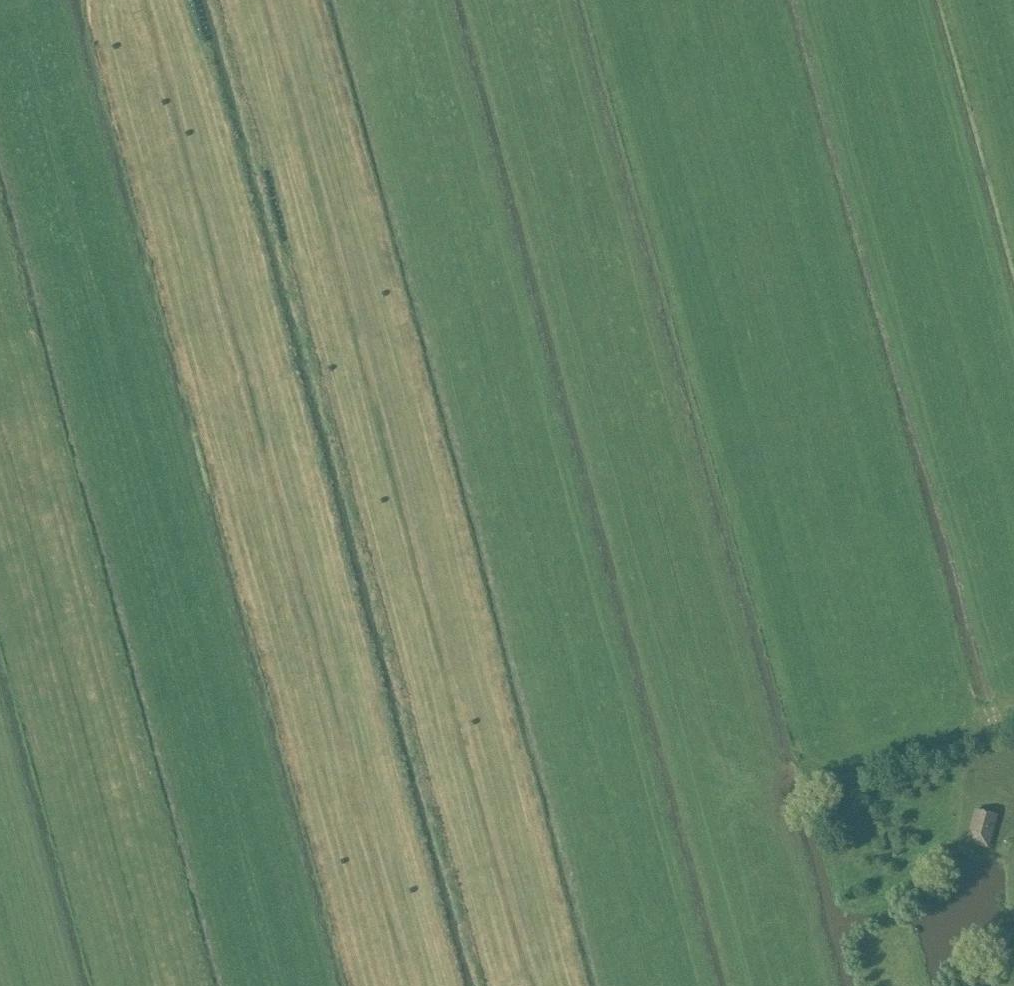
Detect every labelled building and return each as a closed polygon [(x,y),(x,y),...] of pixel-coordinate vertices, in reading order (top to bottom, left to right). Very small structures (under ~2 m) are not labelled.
[(976,810),(968,841),(988,846),(996,815),(976,810)]
